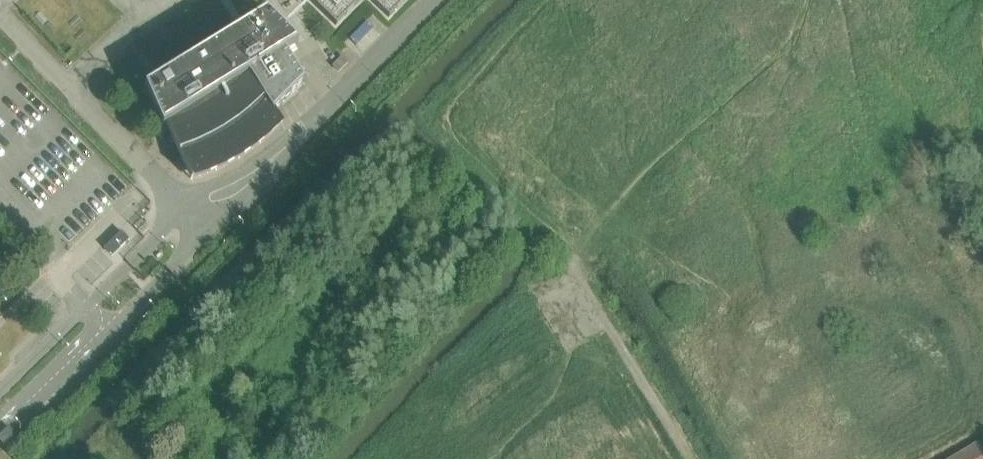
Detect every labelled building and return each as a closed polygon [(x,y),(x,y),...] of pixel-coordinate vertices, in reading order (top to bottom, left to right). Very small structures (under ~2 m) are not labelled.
[(336,26),(361,0),(310,0),(336,26)] [(406,0),(371,0),(389,18),(406,0)] [(167,126),(185,165),(192,183),(212,175),(231,166),(250,154),(267,141),(282,127),(268,104),(277,98),(282,105),(305,83),(286,52),(298,44),(267,13),(145,88),(163,128),(167,126)] [(342,56),(332,66),(339,73),(349,63),(342,56)] [(130,240),(121,232),(104,248),(112,257),(130,240)] [(17,437),(9,428),(0,436),(0,440),(6,447),(17,437)] [(980,442),(952,458),(982,458),(982,447),(980,442)]
